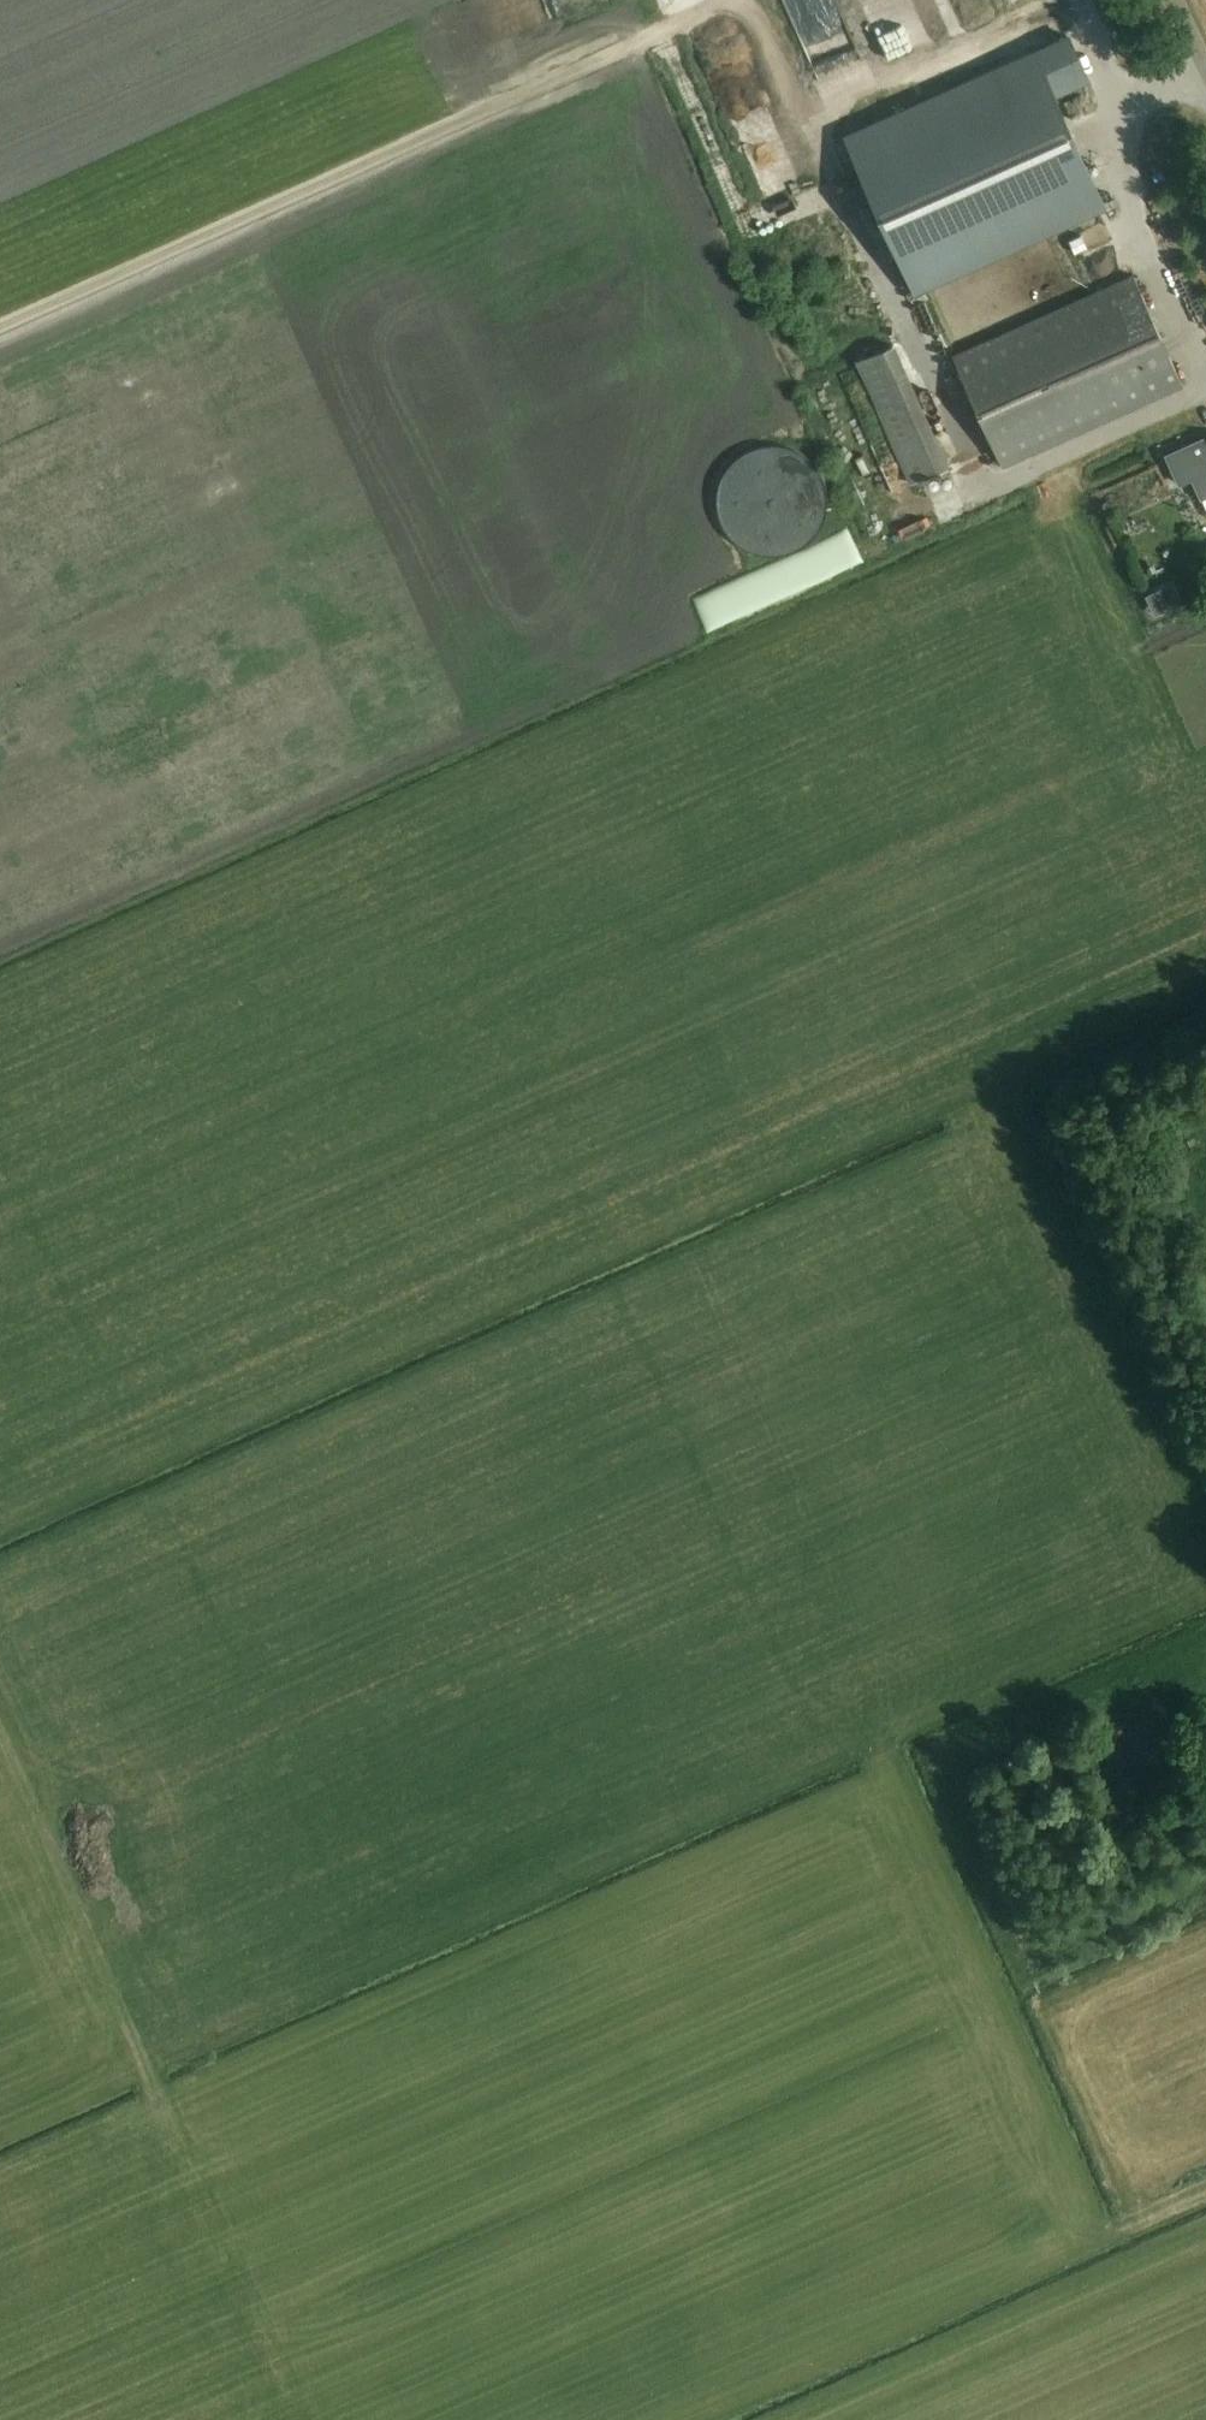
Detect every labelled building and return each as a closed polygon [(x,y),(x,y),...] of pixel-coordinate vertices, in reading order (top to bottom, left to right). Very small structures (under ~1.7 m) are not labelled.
[(850,139),(916,287),(1102,204),(1052,93),(1086,78),(1067,36),(963,82),(965,88),(850,139)] [(757,116),(737,123),(757,177),(777,169),(757,116)] [(1183,385),(1134,276),(954,357),(1003,466),(1183,385)] [(858,361),(912,484),(947,468),(893,345),(858,361)] [(829,501),(827,484),(820,469),(809,456),(795,447),(778,442),(761,443),(745,449),(732,459),(722,473),(716,489),(715,506),(720,522),(729,536),(742,547),(757,554),(774,556),(791,553),(806,545),(818,533),(826,518),(829,501)] [(1190,469),(1181,449),(1167,456),(1180,484),(1193,478),(1202,498),(1205,496),(1205,462),(1190,469)] [(771,602),(818,585),(813,571),(766,589),(771,602)]
